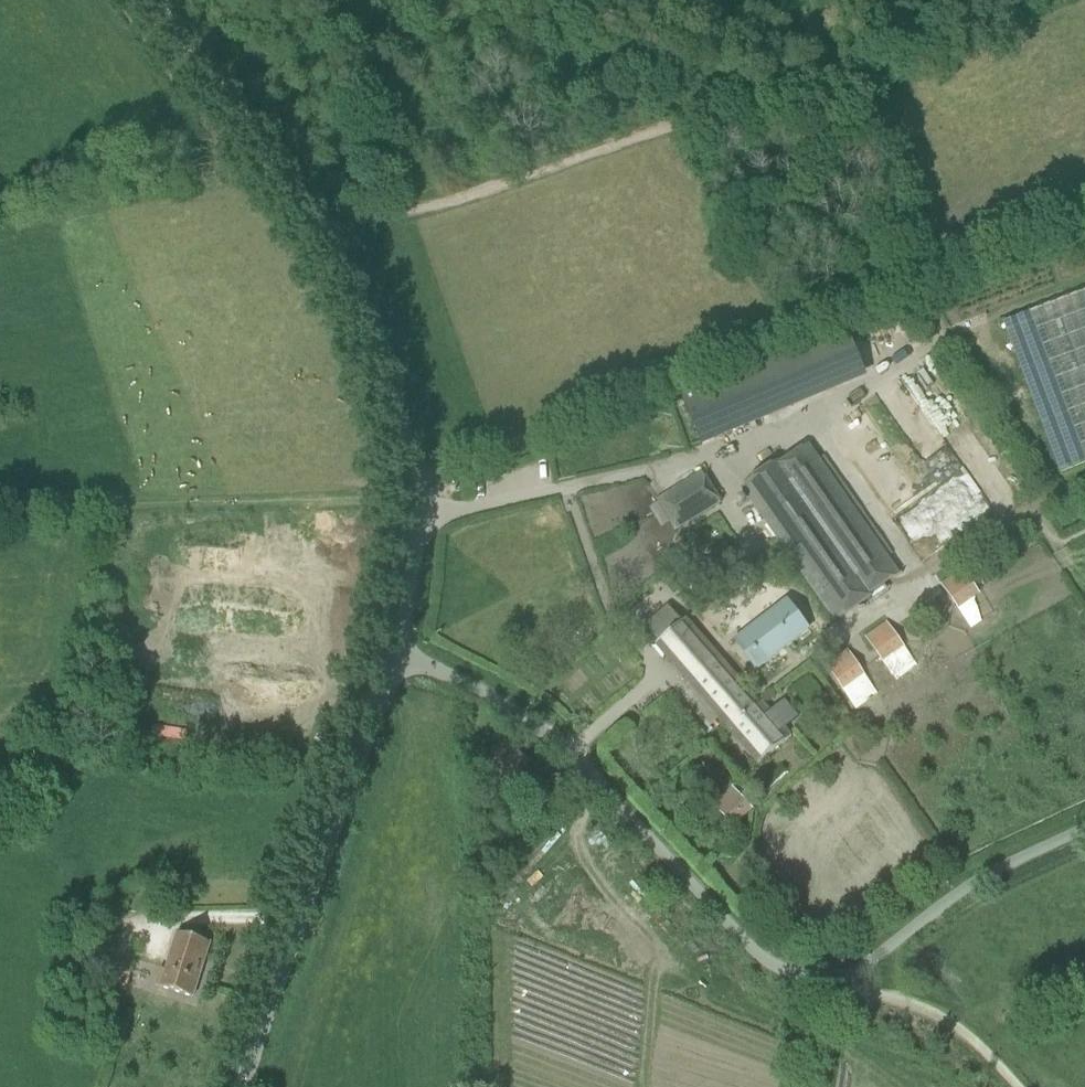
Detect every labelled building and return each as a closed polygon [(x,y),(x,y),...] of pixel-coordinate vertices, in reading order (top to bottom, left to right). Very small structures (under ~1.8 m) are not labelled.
[(1084,462),(1084,292),(1028,313),(1084,462)] [(879,393),(936,482),(981,453),(970,435),(959,442),(951,431),(961,424),(954,413),(938,424),(923,400),(917,404),(901,379),(879,393)] [(741,488),(777,539),(836,622),(871,597),(870,595),(898,575),(807,446),(779,466),(777,463),(741,488)] [(656,500),(675,531),(720,503),(702,473),(656,500)] [(955,606),(978,590),(962,569),(940,585),(955,606)] [(778,602),(738,635),(760,663),(800,629),(778,602)] [(668,606),(643,627),(657,643),(655,645),(693,689),(759,765),(791,737),(784,729),(788,726),(798,717),(783,700),(773,709),(770,712),(761,702),(759,704),(745,689),(685,619),(682,622),(668,606)] [(864,638),(880,660),(902,645),(886,623),(864,638)] [(825,665),(840,687),(862,672),(847,650),(825,665)] [(712,805),(729,823),(730,825),(750,807),(732,787),(712,805)] [(554,818),(564,808),(554,799),(545,809),(554,818)] [(156,967),(154,972),(158,973),(155,983),(155,985),(154,986),(163,988),(166,989),(192,998),(201,970),(210,943),(188,936),(176,933),(168,960),(165,970),(156,967)]
